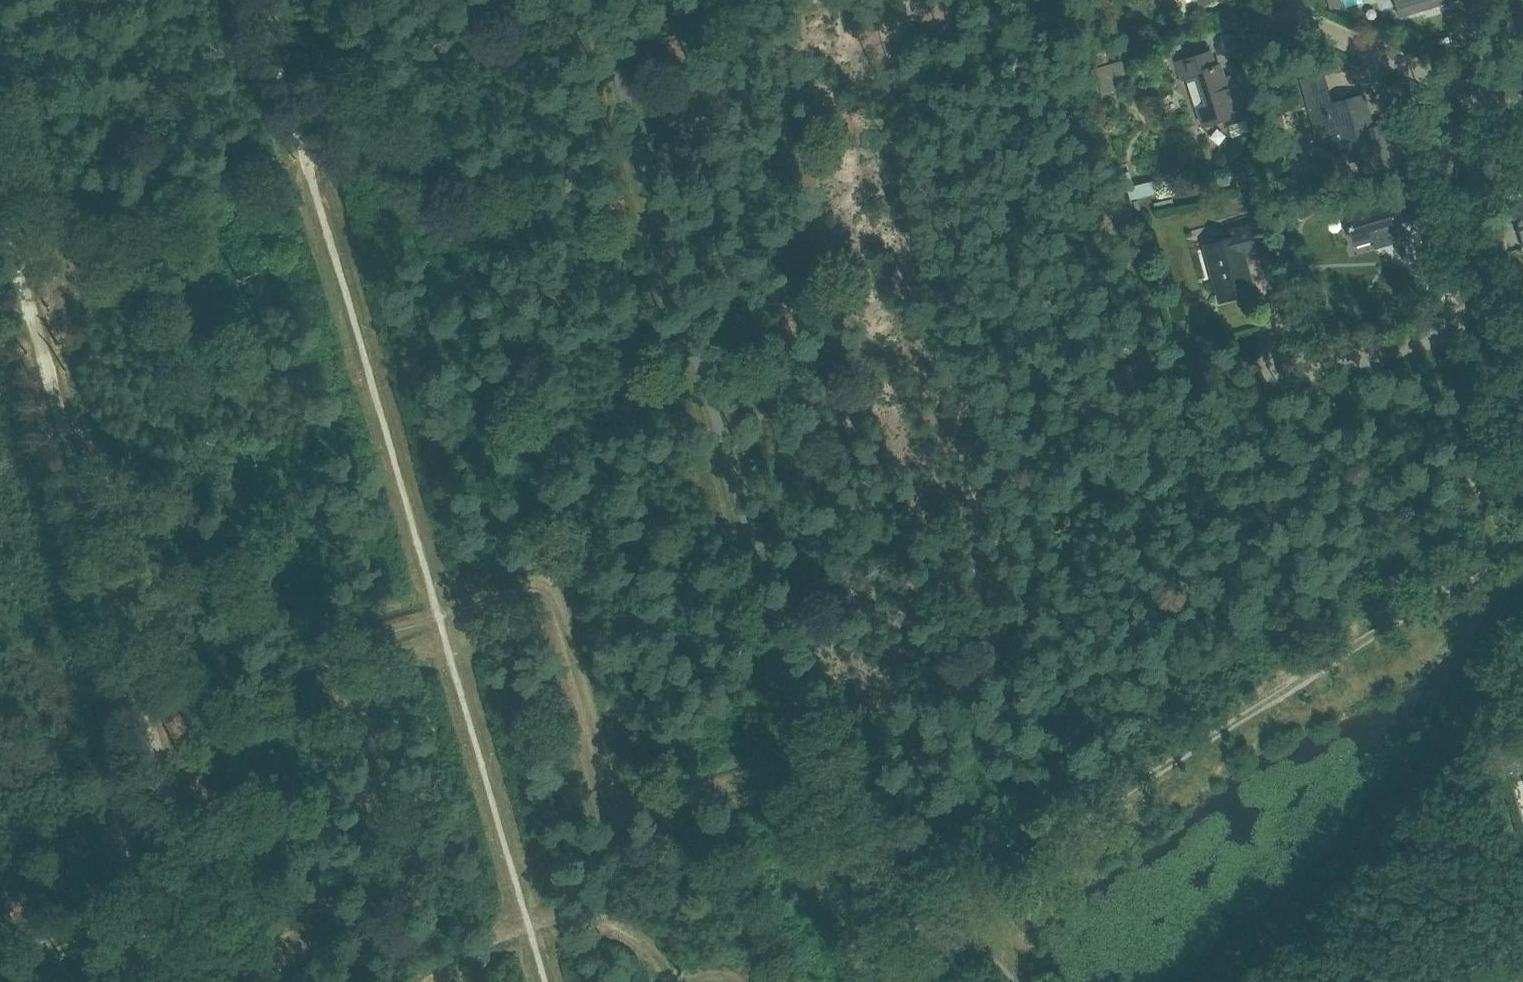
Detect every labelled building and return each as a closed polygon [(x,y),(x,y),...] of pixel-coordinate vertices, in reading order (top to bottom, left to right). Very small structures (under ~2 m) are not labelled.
[(1457,0),(1396,0),(1401,17),(1457,0)] [(1510,5),(1522,2),(1521,0),(1495,0),(1498,9),(1510,5)] [(1105,50),(1092,54),(1096,65),(1109,61),(1105,50)] [(1192,60),(1179,64),(1183,78),(1186,77),(1196,107),(1199,108),(1205,127),(1214,124),(1233,118),(1230,108),(1238,105),(1231,84),(1227,86),(1221,66),(1216,68),(1211,53),(1192,60)] [(1103,97),(1120,92),(1115,78),(1127,74),(1123,60),(1095,69),(1103,97)] [(1302,80),(1317,136),(1342,129),(1351,161),(1362,158),(1366,174),(1403,164),(1391,123),(1374,128),(1365,95),(1333,104),(1324,74),(1302,80)] [(1157,194),(1155,182),(1133,186),(1130,172),(1124,173),(1130,200),(1157,194)] [(1216,189),(1231,185),(1228,174),(1213,178),(1216,189)] [(1296,177),(1279,181),(1283,197),(1300,192),(1296,177)] [(1401,189),(1410,219),(1425,215),(1416,184),(1401,189)] [(1345,211),(1350,225),(1355,244),(1385,235),(1388,243),(1406,238),(1393,197),(1345,211)] [(1215,280),(1216,282),(1221,302),(1254,293),(1244,257),(1267,251),(1260,222),(1230,230),(1232,239),(1211,245),(1220,279),(1215,280)] [(164,727),(177,728),(179,706),(166,705),(164,727)]
